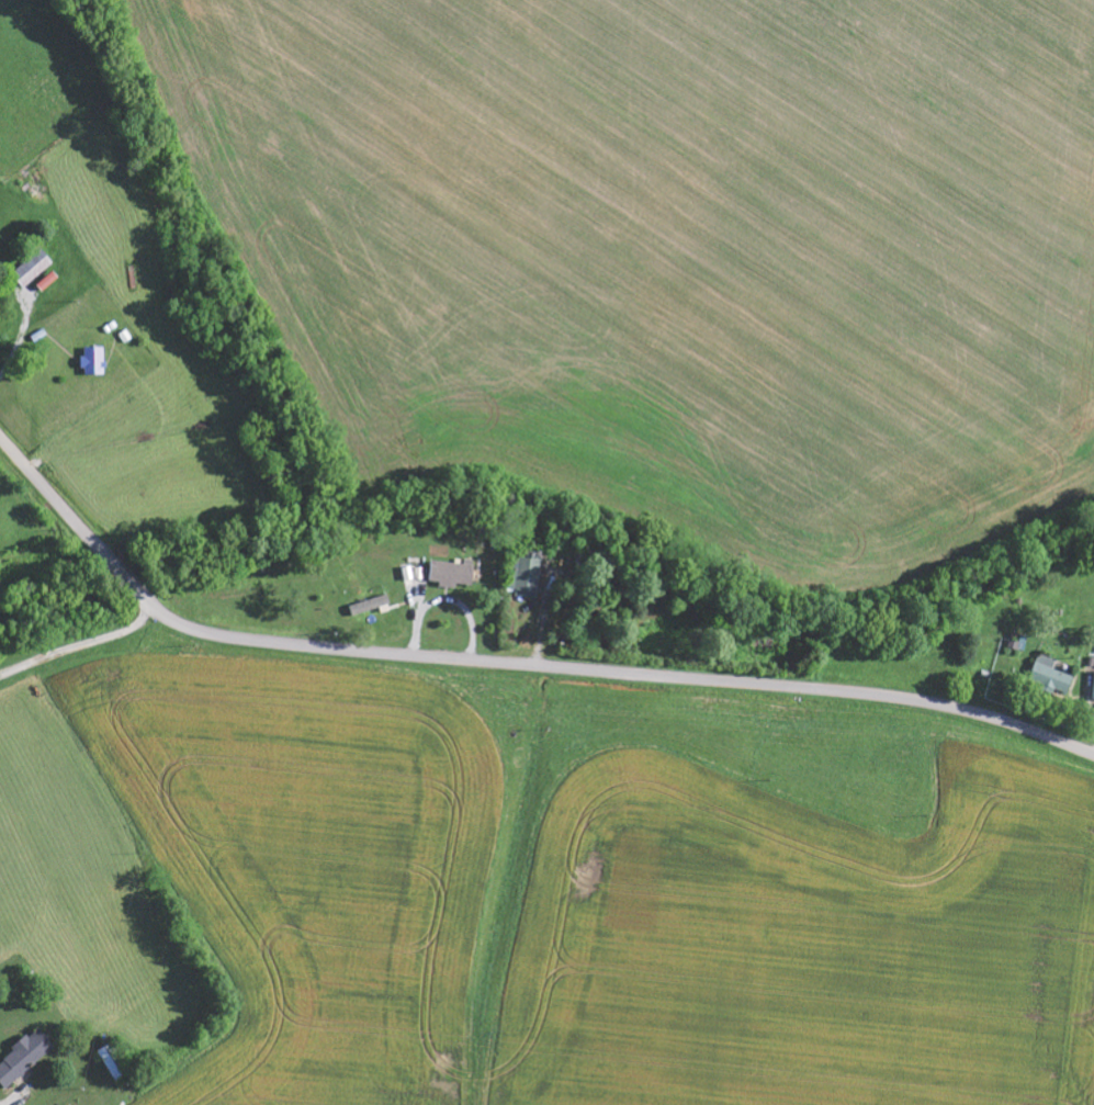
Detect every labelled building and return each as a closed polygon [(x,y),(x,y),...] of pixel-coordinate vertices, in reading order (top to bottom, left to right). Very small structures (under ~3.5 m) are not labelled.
[(13,276),(25,290),(54,264),(41,250),(13,276)] [(107,349),(85,349),(84,376),(106,377),(107,349)] [(517,597),(539,599),(544,559),(518,556),(515,590),(518,590),(517,597)] [(473,588),(476,562),(466,561),(465,566),(433,562),(431,582),(441,583),(440,588),(458,590),(458,586),(473,588)] [(354,617),(391,606),(388,596),(351,608),(354,617)] [(1032,683),(1070,694),(1075,678),(1054,672),(1057,662),(1039,656),(1032,683)] [(56,1047),(40,1029),(0,1064),(0,1083),(7,1091),(56,1047)] [(131,1074),(115,1043),(99,1051),(115,1082),(131,1074)]
